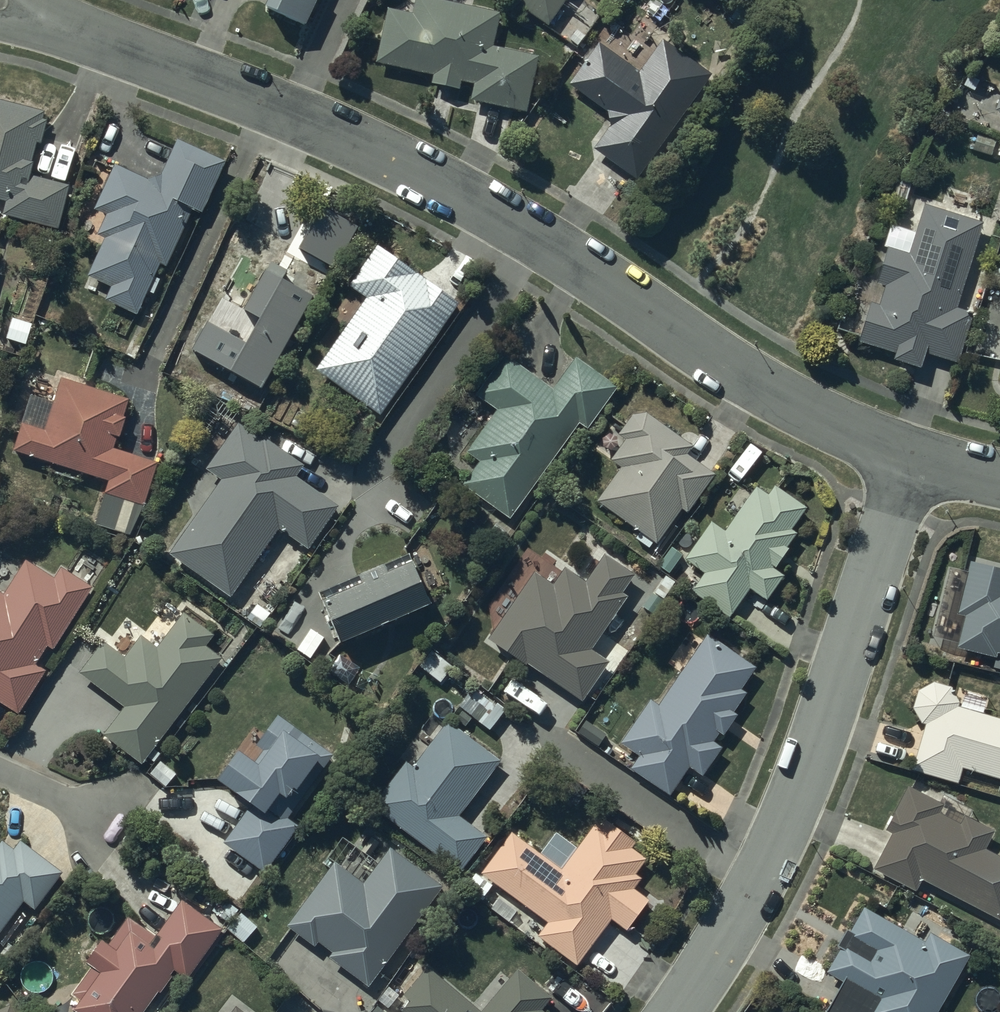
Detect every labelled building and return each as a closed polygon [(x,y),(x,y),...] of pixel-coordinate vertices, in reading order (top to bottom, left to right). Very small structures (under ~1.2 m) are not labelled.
[(267,18),(305,35),(322,0),(276,0),(267,18)] [(549,30),(570,0),(505,0),(549,30)] [(414,20),(388,15),(376,67),(434,81),(432,89),(459,96),(461,87),(474,90),(471,105),(526,118),(539,63),(493,53),(501,20),(418,1),(414,20)] [(599,49),(570,89),(608,117),(611,132),(595,154),(637,184),(711,81),(663,47),(640,79),(599,49)] [(6,195),(2,209),(59,224),(70,182),(28,171),(45,108),(0,96),(0,194),(6,195)] [(202,205),(225,157),(177,134),(161,169),(147,175),(115,159),(94,203),(107,209),(97,229),(105,233),(88,270),(111,281),(105,293),(136,308),(161,257),(165,259),(193,201),(202,205)] [(957,313),(981,228),(925,212),(911,260),(889,254),(879,287),(888,290),(882,311),(872,308),(861,348),(897,358),(894,367),(921,375),(926,359),(959,369),(973,318),(957,313)] [(348,279),(367,293),(316,364),(380,409),(459,296),(377,238),(348,279)] [(480,456),(463,478),(512,514),(577,417),(587,424),(616,381),(574,352),(553,384),(505,349),(476,388),(498,405),(467,446),(480,456)] [(32,390),(15,443),(110,474),(96,518),(132,529),(155,457),(111,443),(127,393),(61,372),(53,397),(32,390)] [(610,454),(620,462),(596,496),(640,527),(634,534),(648,544),(653,537),(655,538),(680,503),(685,506),(713,469),(685,448),(690,441),(638,402),(617,429),(625,435),(610,454)] [(231,591),(278,523),(309,542),(338,501),(296,471),(304,460),(265,433),(263,436),(238,418),(206,463),(222,474),(170,548),(231,591)] [(804,503),(773,481),(767,491),(754,482),(723,527),(710,518),(685,554),(705,568),(692,587),(728,612),(748,582),(766,594),(783,570),(771,562),(795,528),(789,524),(804,503)] [(516,643),(533,654),(531,658),(556,674),(562,666),(593,687),(619,650),(602,638),(645,577),(599,545),(570,585),(566,582),(556,596),(541,585),(525,608),(514,600),(495,627),(516,643)] [(61,563),(53,574),(26,556),(3,591),(0,589),(0,696),(18,708),(46,666),(34,658),(47,639),(52,642),(92,583),(61,563)] [(970,556),(957,608),(964,609),(956,643),(993,652),(994,648),(999,649),(999,563),(970,556)] [(361,585),(321,603),(332,617),(341,645),(432,607),(420,578),(410,563),(387,575),(384,569),(359,580),(361,585)] [(80,667),(125,701),(104,730),(141,759),(212,667),(210,666),(220,653),(205,641),(213,630),(184,608),(156,643),(141,631),(124,653),(103,637),(80,667)] [(754,662),(706,630),(658,701),(650,695),(621,737),(641,750),(632,763),(669,789),(688,761),(701,769),(720,741),(712,735),(718,725),(723,728),(735,710),(731,707),(744,689),(738,685),(754,662)] [(957,701),(957,696),(950,681),(933,677),(917,686),(913,702),(921,718),(925,719),(911,764),(957,778),(962,761),(999,772),(999,714),(957,701)] [(237,739),(217,766),(255,793),(223,838),(265,867),(298,820),(288,813),(332,749),(278,711),(256,739),(264,745),(257,754),(237,739)] [(406,756),(373,800),(459,867),(486,832),(458,811),(500,756),(449,717),(414,763),(406,756)] [(874,862),(915,885),(921,874),(999,915),(999,853),(983,844),(993,826),(964,811),(960,819),(936,807),(940,799),(908,782),(887,824),(892,827),(874,862)] [(602,821),(597,818),(562,865),(512,828),(482,868),(549,917),(539,929),(578,958),(610,913),(626,924),(647,894),(632,883),(639,873),(634,870),(643,857),(636,852),(638,848),(631,843),(635,837),(605,816),(602,821)] [(330,863),(287,919),(314,941),(318,936),(333,947),(330,951),(368,980),(442,882),(390,842),(377,859),(343,833),(323,858),(330,863)] [(62,868),(21,835),(13,845),(3,837),(0,840),(0,927),(25,896),(34,903),(62,868)] [(80,1011),(139,1011),(158,986),(160,987),(176,966),(186,974),(222,924),(182,895),(154,932),(128,913),(109,940),(102,934),(86,956),(93,961),(72,989),(80,994),(73,1003),(81,1009),(80,1011)] [(842,975),(824,1008),(831,1011),(934,1011),(969,951),(929,928),(924,937),(863,901),(849,926),(845,924),(837,939),(840,941),(826,966),(842,975)] [(541,1005),(551,993),(517,964),(481,1007),(428,962),(404,990),(409,994),(398,1008),(403,1011),(549,1011),(541,1005)] [(0,1005),(0,1011),(15,1011),(9,1001),(0,1005)] [(236,1001),(227,1011),(251,1011),(236,1001)]
